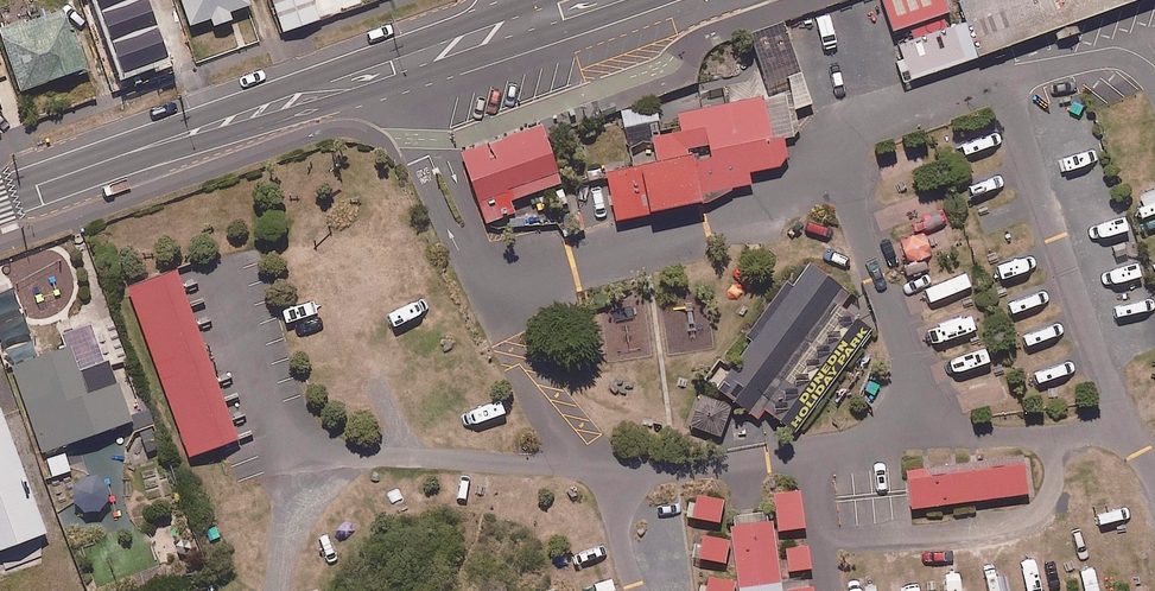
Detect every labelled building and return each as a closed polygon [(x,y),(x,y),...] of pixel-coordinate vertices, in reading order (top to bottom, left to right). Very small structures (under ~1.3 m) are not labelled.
[(98,47),(160,26),(151,0),(83,0),(98,47)] [(246,0),(180,0),(188,22),(209,15),(212,23),(229,17),(226,9),(247,2),(246,0)] [(311,0),(272,0),(282,29),(317,17),(311,0)] [(961,17),(943,23),(937,8),(944,6),(943,0),(880,0),(889,27),(905,22),(909,36),(894,40),(900,55),(893,57),(900,79),(1118,0),(955,0),(961,17)] [(85,64),(65,5),(2,27),(22,86),(85,64)] [(631,157),(632,161),(602,167),(612,218),(704,198),(730,184),(747,181),(744,168),(777,161),(783,153),(779,135),(789,133),(796,126),(792,106),(809,101),(796,68),(784,72),(788,90),(760,94),(760,91),(673,109),(675,125),(649,130),(652,152),(631,157)] [(537,121),(458,149),(483,220),(511,210),(506,196),(557,178),(541,133),(537,121)] [(746,339),(714,382),(754,411),(760,403),(772,412),(792,427),(870,323),(839,300),(846,290),(805,260),(789,281),(783,276),(739,333),(746,339)] [(170,261),(123,278),(185,452),(216,441),(232,435),(170,261)] [(64,340),(6,361),(37,447),(124,416),(110,379),(82,389),(64,340)] [(686,421),(718,432),(728,401),(712,396),(697,390),(686,421)] [(41,529),(0,415),(0,544),(41,529)] [(1019,452),(904,467),(909,504),(1024,489),(1019,452)] [(770,489),(775,526),(799,523),(794,486),(770,489)] [(715,518),(719,495),(693,491),(689,514),(715,518)] [(726,523),(735,590),(779,590),(769,514),(763,515),(762,507),(733,511),(728,512),(729,522),(726,523)] [(720,559),(725,536),(698,531),(694,554),(720,559)] [(806,563),(802,542),(782,545),(785,566),(806,563)] [(732,577),(705,572),(702,590),(729,590),(732,577)] [(784,590),(809,590),(808,583),(784,586),(784,590)]
